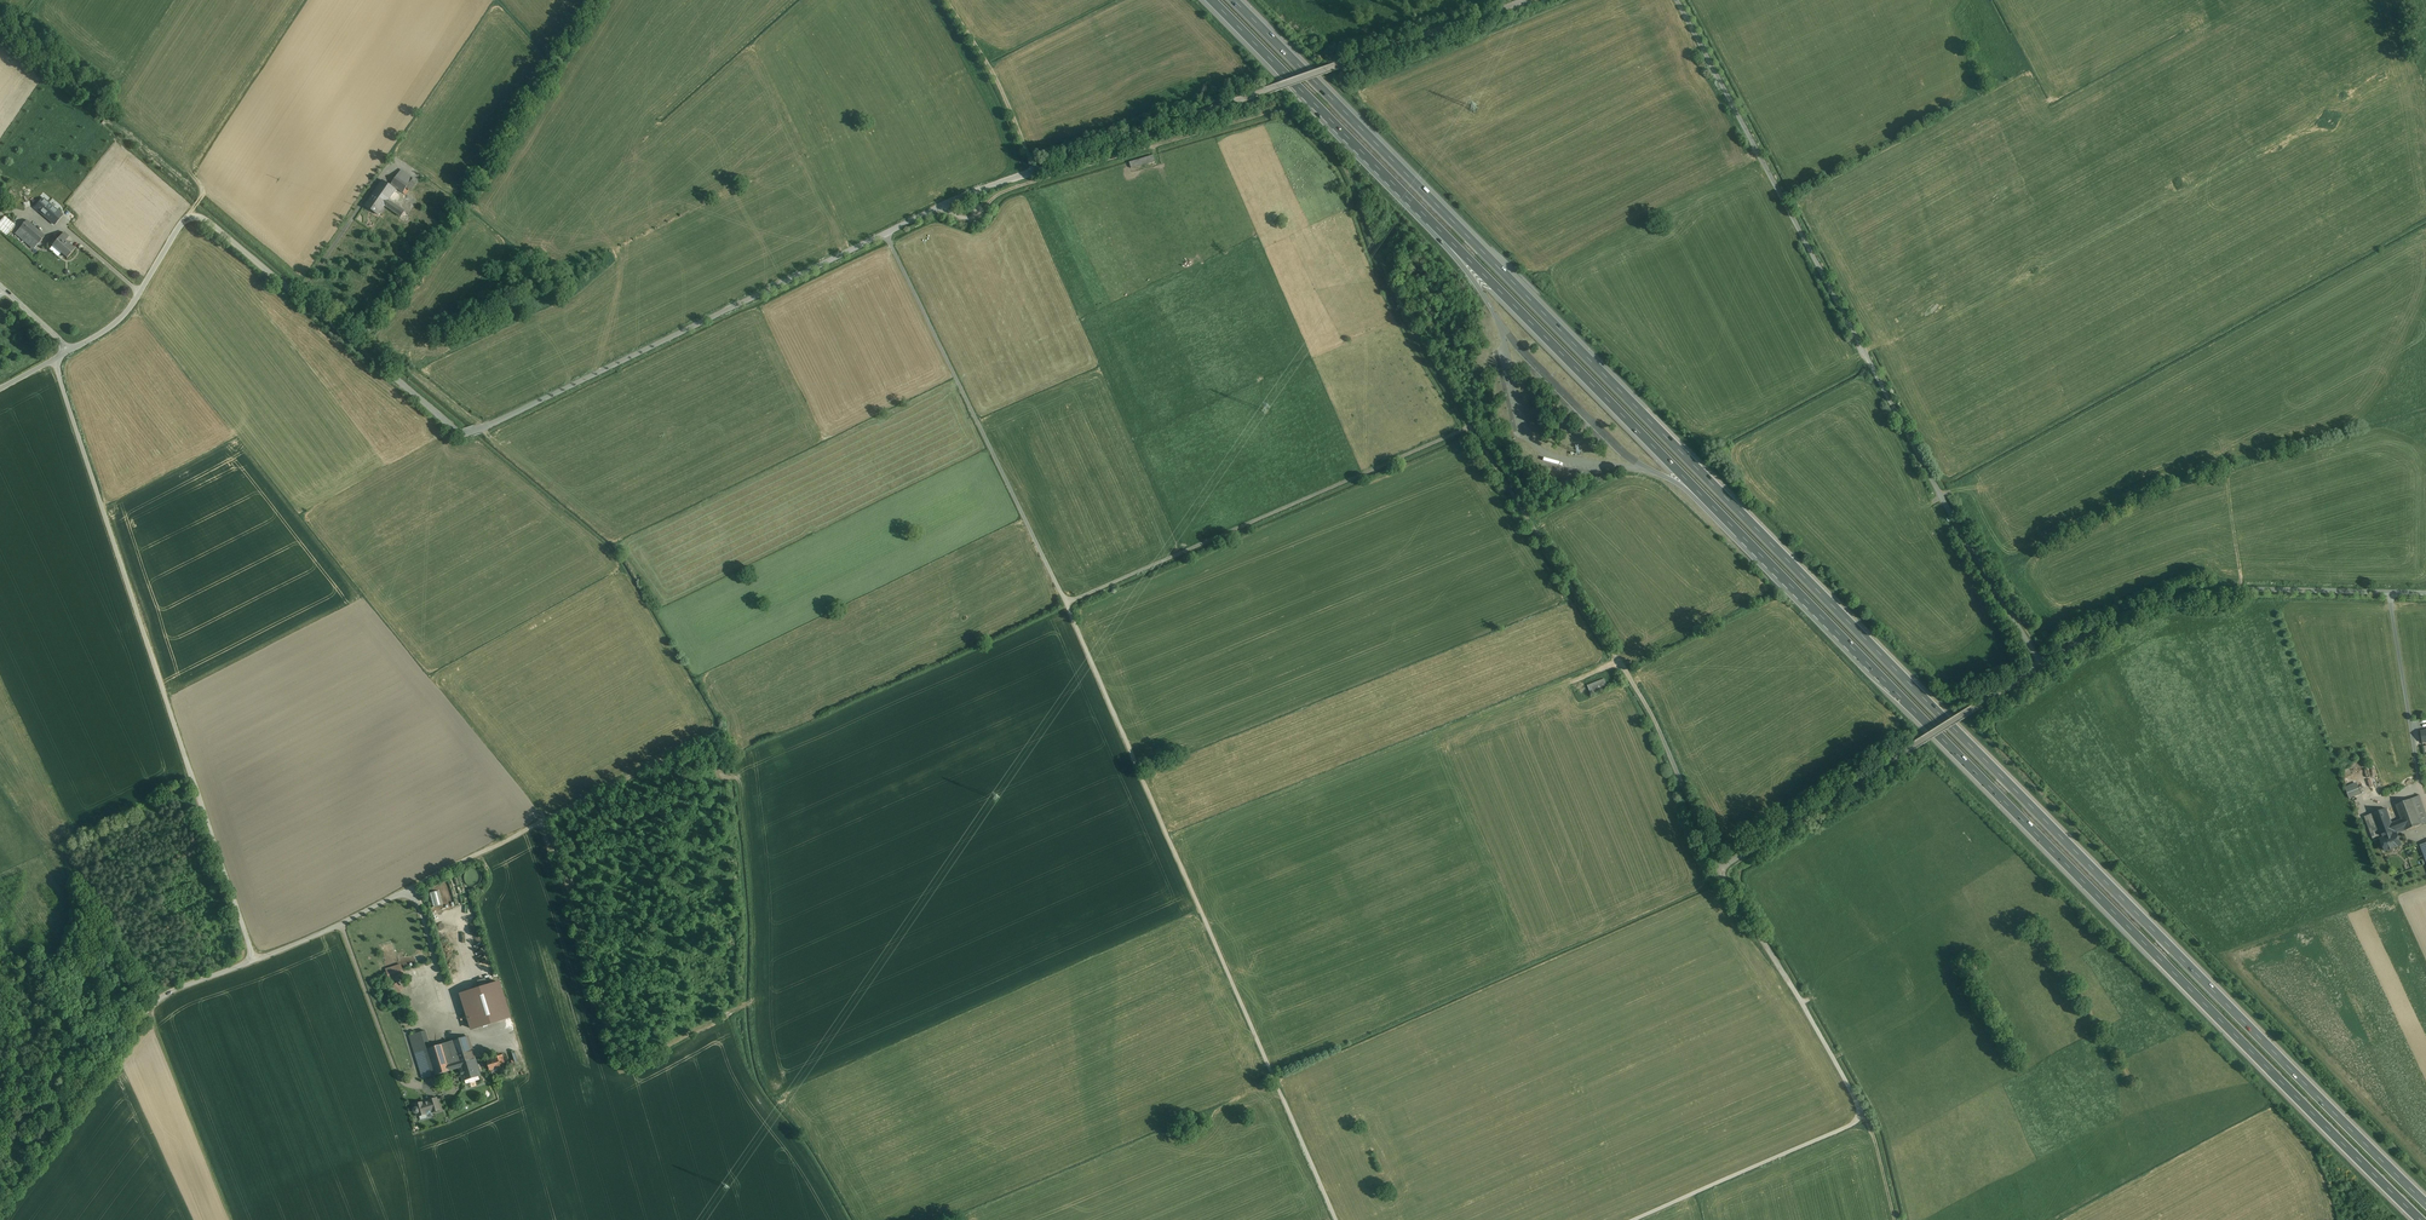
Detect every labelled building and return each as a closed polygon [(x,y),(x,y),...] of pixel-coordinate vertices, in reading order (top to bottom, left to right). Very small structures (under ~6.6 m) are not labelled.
[(1153,155),(1129,162),(1131,168),(1155,161),(1153,155)] [(410,183),(400,175),(399,174),(391,184),(403,193),(410,183)] [(397,190),(385,182),(377,193),(387,199),(391,193),(393,195),(397,190)] [(387,199),(377,193),(369,205),(378,211),(387,199)] [(387,199),(378,211),(381,213),(393,195),(391,193),(387,199)] [(44,197),(35,207),(54,224),(63,214),(44,197)] [(16,224),(6,215),(0,223),(0,229),(8,235),(16,224)] [(46,234),(27,218),(21,226),(40,242),(46,234)] [(69,236),(64,231),(53,244),(69,257),(76,248),(66,240),(69,236)] [(1604,679),(1588,686),(1592,695),(1608,688),(1604,679)] [(2361,794),(2358,786),(2346,790),(2349,799),(2361,794)] [(2411,799),(2421,825),(2425,823),(2425,814),(2419,796),(2411,799)] [(2411,799),(2396,805),(2402,820),(2405,827),(2406,830),(2421,825),(2411,799)] [(2386,809),(2372,814),(2379,832),(2380,836),(2381,837),(2382,839),(2396,834),(2395,831),(2405,827),(2402,820),(2392,824),(2386,809)] [(2379,832),(2372,814),(2367,816),(2374,834),(2379,832)] [(2401,845),(2396,834),(2382,839),(2381,840),(2385,851),(2401,845)] [(479,947),(482,942),(479,941),(475,948),(478,950),(475,955),(479,957),(483,949),(479,947)] [(400,964),(384,968),(387,977),(402,974),(400,964)] [(502,982),(461,995),(473,1031),(513,1018),(502,982)] [(459,1069),(451,1042),(431,1048),(426,1031),(410,1035),(423,1079),(459,1069)] [(481,1075),(469,1036),(451,1042),(459,1069),(462,1081),(481,1075)] [(488,1061),(491,1070),(501,1067),(498,1058),(488,1061)] [(413,1105),(417,1117),(441,1110),(438,1098),(428,1100),(429,1102),(424,1103),(424,1102),(413,1105)]
